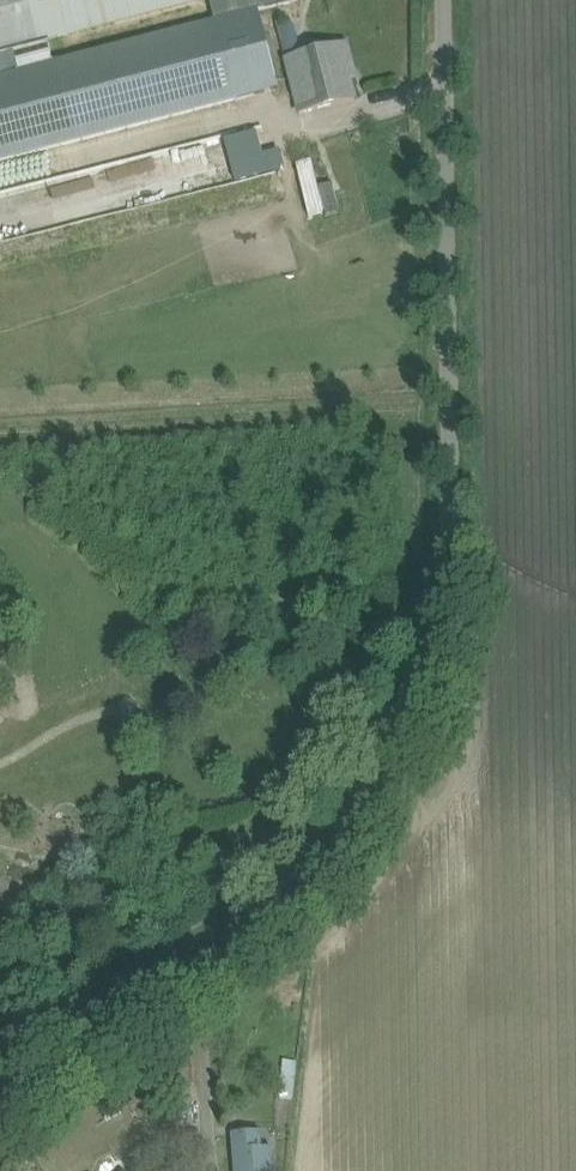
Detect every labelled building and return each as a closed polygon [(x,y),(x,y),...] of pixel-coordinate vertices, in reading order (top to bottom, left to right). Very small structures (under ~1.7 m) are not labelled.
[(0,76),(0,161),(237,100),(227,64),(224,51),(266,40),(258,11),(288,3),(297,1),(297,0),(209,0),(214,20),(53,62),(1,76),(0,76)] [(155,13),(205,0),(0,0),(0,55),(155,13)] [(347,44),(324,50),(286,60),(301,114),(332,105),(355,99),(350,78),(356,77),(347,44)] [(18,52),(1,56),(4,73),(22,69),(18,52)] [(235,181),(285,169),(280,151),(263,155),(230,164),(235,181)] [(339,211),(334,183),(318,185),(313,160),(298,162),(307,216),(339,211)] [(122,702),(120,707),(120,711),(123,715),(127,717),(131,717),(135,714),(137,710),(137,705),(134,701),(130,699),(125,700),(122,702)] [(231,1134),(235,1170),(274,1170),(272,1148),(263,1148),(262,1131),(231,1134)]
